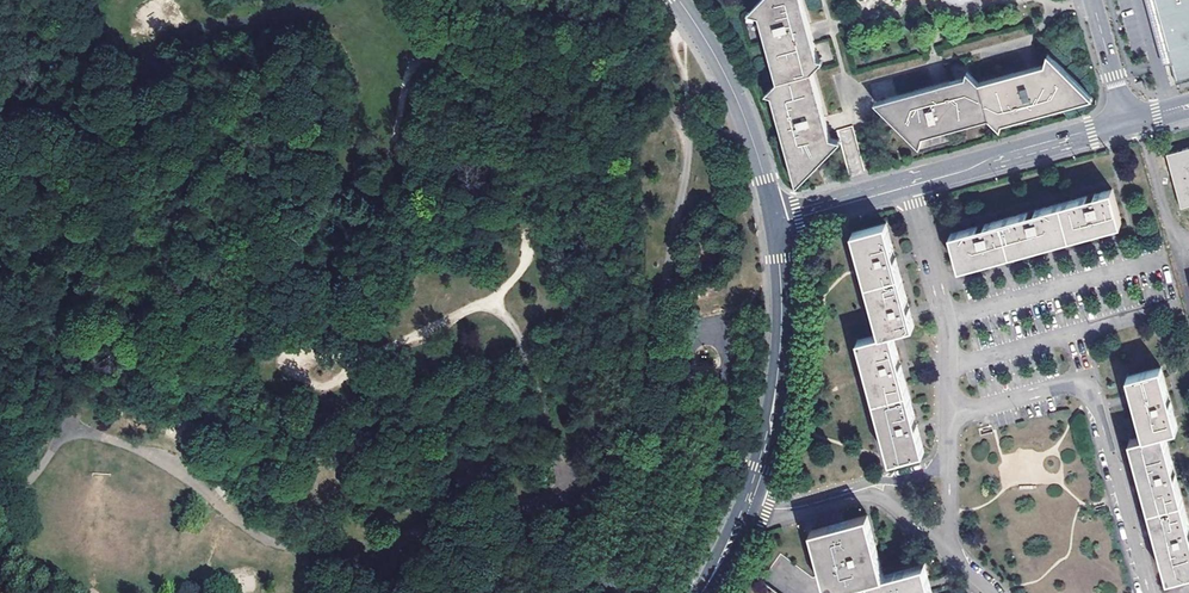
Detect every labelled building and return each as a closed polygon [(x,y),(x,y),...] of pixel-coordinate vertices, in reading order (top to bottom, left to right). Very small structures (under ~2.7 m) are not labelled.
[(514,9),(531,12),(532,0),(515,0),(514,9)] [(813,70),(811,62),(819,59),(819,55),(804,0),(756,0),(754,2),(759,11),(777,78),(779,87),(770,90),(771,94),(792,170),(803,176),(835,143),(832,140),(831,135),(813,70)] [(1177,85),(1181,84),(1158,0),(1153,0),(1177,85)] [(1181,84),(1188,82),(1188,0),(1158,0),(1181,84)] [(759,11),(754,2),(748,8),(759,11)] [(811,62),(813,70),(826,57),(819,55),(819,59),(811,62)] [(919,138),(923,137),(991,119),(1000,117),(1003,125),(1005,125),(1081,104),(1087,94),(1055,62),(1052,65),(1047,65),(981,83),(973,86),(970,77),(966,78),(888,99),(882,110),(915,142),(919,138)] [(969,70),(966,78),(970,77),(973,86),(981,83),(969,70)] [(779,87),(777,78),(764,92),(771,94),(770,90),(779,87)] [(1087,94),(1081,104),(1093,100),(1087,94)] [(875,103),(882,110),(888,99),(875,103)] [(1000,117),(991,119),(1003,133),(1005,125),(1003,125),(1000,117)] [(1167,158),(1181,210),(1188,208),(1188,151),(1167,158)] [(862,162),(848,166),(850,172),(863,168),(862,162)] [(803,176),(792,170),(796,183),(803,176)] [(1114,194),(954,238),(963,271),(1000,261),(1050,247),(1110,230),(1123,227),(1114,194)] [(888,227),(854,236),(882,337),(859,344),(891,460),(924,451),(917,426),(902,369),(893,334),(916,327),(911,311),(897,260),(888,227)] [(1128,380),(1133,396),(1145,439),(1129,444),(1140,486),(1152,530),(1167,582),(1188,576),(1188,530),(1163,435),(1177,431),(1161,371),(1128,380)] [(823,574),(828,590),(868,579),(872,592),(933,592),(931,586),(925,564),(884,575),(873,533),(868,514),(812,530),(819,557),(778,528),(738,584),(750,592),(779,592),(762,581),(782,553),(813,576),(823,574)]
